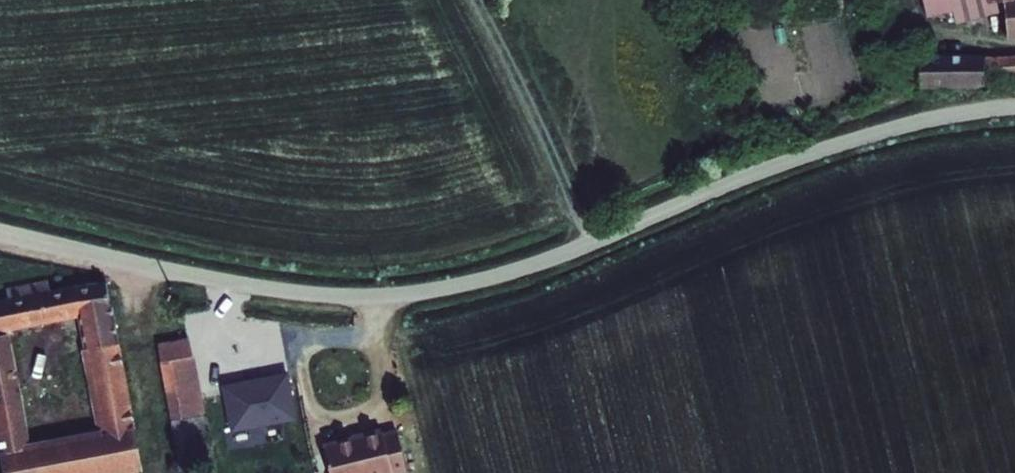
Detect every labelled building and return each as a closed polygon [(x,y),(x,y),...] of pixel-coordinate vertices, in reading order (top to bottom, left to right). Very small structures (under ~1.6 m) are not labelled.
[(959,10),(957,0),(931,0),(935,16),(959,10)] [(959,10),(962,22),(1011,8),(1012,37),(1014,36),(1014,0),(957,0),(959,10)] [(991,79),(991,59),(991,58),(930,58),(930,83),(930,89),(991,88),(991,79)] [(991,79),(1014,78),(1014,59),(991,59),(991,79)] [(90,332),(121,325),(113,283),(56,294),(54,284),(31,288),(11,291),(13,301),(0,304),(0,333),(88,317),(90,332)] [(124,342),(121,325),(90,332),(94,348),(124,342)] [(124,342),(94,348),(110,432),(34,447),(13,338),(0,341),(0,412),(12,472),(117,472),(147,468),(124,342)] [(210,415),(197,342),(172,347),(185,420),(210,415)] [(326,441),(335,472),(386,472),(410,466),(400,426),(387,429),(385,425),(326,441)]
